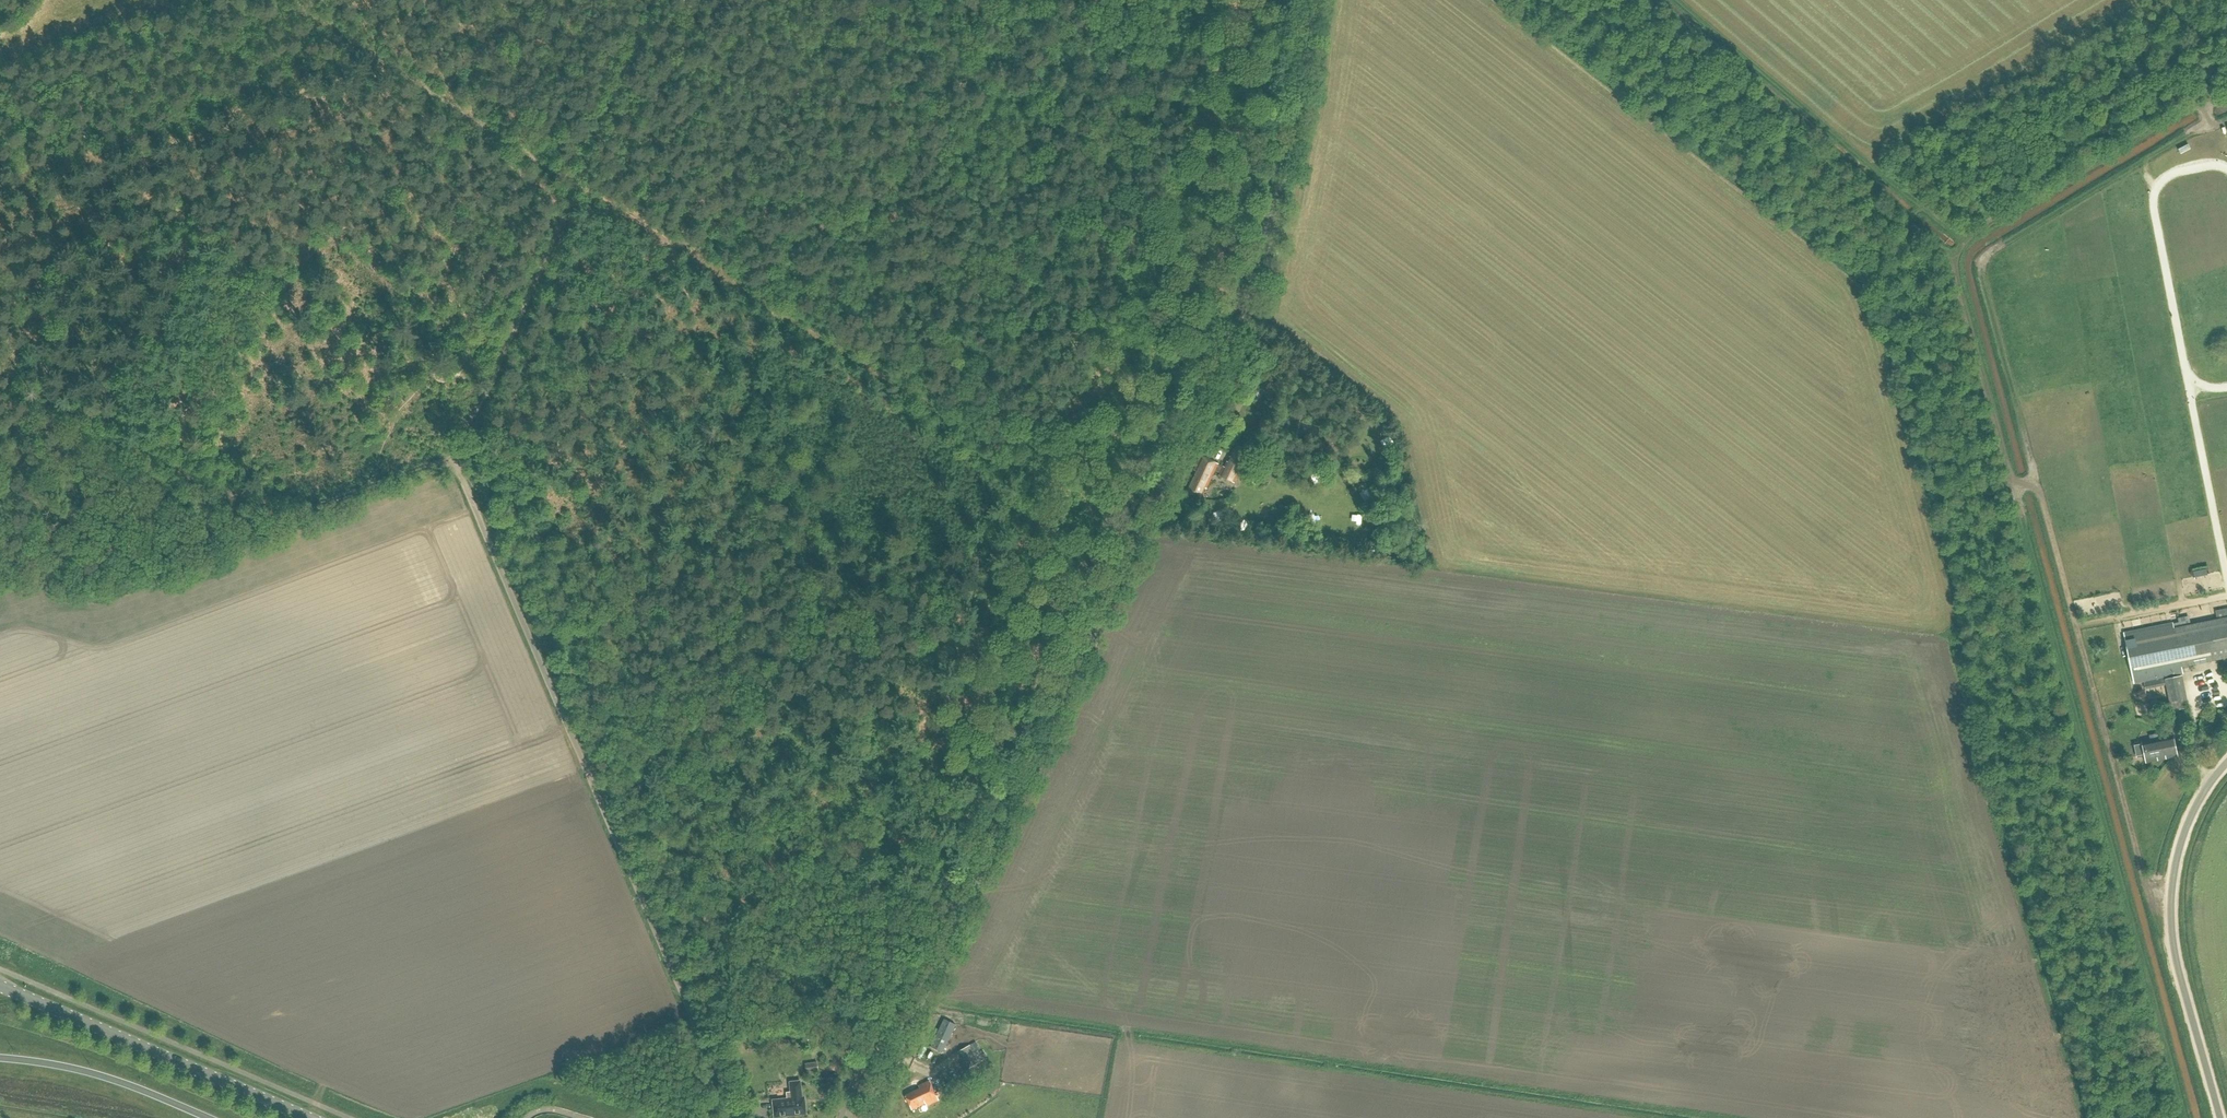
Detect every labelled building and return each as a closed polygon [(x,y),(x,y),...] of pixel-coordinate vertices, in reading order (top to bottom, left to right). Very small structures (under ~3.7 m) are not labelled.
[(1336,435),(1325,433),(1323,443),(1328,444),(1327,448),(1333,449),(1336,435)] [(1248,450),(1234,443),(1223,466),(1222,466),(1217,475),(1232,482),(1248,450)] [(1218,462),(1201,454),(1194,469),(1198,471),(1189,491),(1202,497),(1218,462)] [(1348,485),(1353,479),(1346,472),(1340,479),(1348,485)] [(2207,569),(2194,572),(2195,578),(2209,576),(2207,569)] [(2207,606),(2190,608),(2191,615),(2207,614),(2207,606)] [(2134,683),(2183,673),(2182,670),(2181,667),(2226,658),(2226,619),(2174,630),(2172,623),(2124,632),(2134,683)] [(2184,708),(2178,676),(2144,682),(2145,689),(2166,685),(2170,705),(2149,709),(2150,714),(2184,708)] [(2170,737),(2169,736),(2164,738),(2163,739),(2143,743),(2147,761),(2176,755),(2173,737),(2170,737)] [(768,1049),(766,1039),(746,1043),(747,1052),(768,1049)] [(973,1052),(970,1045),(959,1051),(968,1068),(983,1060),(978,1050),(973,1052)] [(801,1097),(800,1081),(790,1082),(792,1098),(773,1100),(775,1116),(805,1113),(804,1097),(801,1097)] [(937,1100),(928,1081),(917,1086),(919,1089),(904,1096),(911,1110),(924,1103),(926,1106),(937,1100)]
